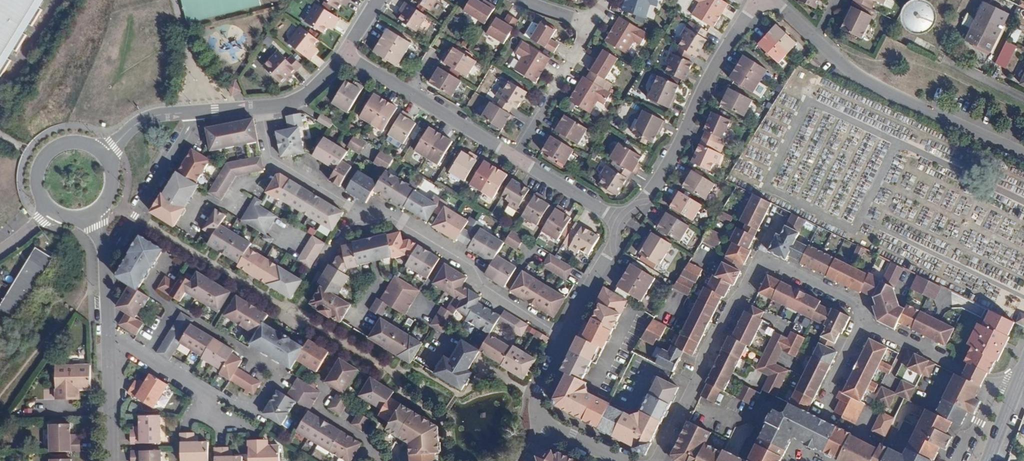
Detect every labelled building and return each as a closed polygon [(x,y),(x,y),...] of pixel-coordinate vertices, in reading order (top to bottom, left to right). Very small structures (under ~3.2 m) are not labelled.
[(6,77),(15,60),(8,56),(14,47),(22,51),(32,34),(24,30),(30,21),(37,25),(47,10),(40,5),(43,0),(0,0),(0,74),(6,77)] [(187,25),(262,6),(261,0),(181,0),(187,25)] [(322,0),(319,0),(309,16),(327,27),(333,18),(337,20),(342,12),(322,0)] [(337,8),(342,0),(323,0),(337,8)] [(429,9),(435,0),(414,0),(429,9)] [(463,11),(485,25),(496,6),(486,0),(483,0),(481,3),(476,0),(470,0),(463,11)] [(660,0),(625,0),(622,11),(648,17),(653,4),(659,6),(660,0)] [(723,0),(696,0),(700,2),(692,16),(713,29),(728,3),(723,0)] [(936,32),(939,28),(941,24),(941,20),(940,13),(936,7),(932,4),(926,2),(918,3),(912,7),(908,12),(907,19),(907,24),(909,27),(912,31),(918,35),(924,37),(932,35),(936,32)] [(426,17),(405,4),(401,10),(405,14),(401,22),(416,32),(426,17)] [(873,18),(852,7),(847,14),(850,15),(844,29),(862,39),(873,18)] [(993,7),(981,33),(999,42),(1012,16),(993,7)] [(504,44),(520,18),(515,15),(510,25),(498,18),(488,34),(504,44)] [(648,34),(619,18),(606,40),(626,54),(637,40),(644,43),(648,34)] [(697,56),(709,36),(687,22),(679,35),(684,37),(679,46),(692,54),(697,56)] [(531,38),(554,53),(558,46),(550,40),(555,32),(541,23),(531,38)] [(301,28),(289,43),(308,59),(313,53),(309,50),(317,40),(301,28)] [(386,29),(380,40),(404,55),(411,44),(386,29)] [(777,29),(768,38),(788,58),(797,48),(777,29)] [(788,58),(768,38),(758,49),(778,69),(788,58)] [(404,55),(380,40),(374,51),(398,65),(404,55)] [(549,60),(521,42),(514,54),(521,59),(515,69),(536,81),(544,68),(543,65),(547,64),(549,60)] [(666,62),(663,67),(681,78),(690,63),(688,61),(692,54),(679,46),(678,45),(673,52),(669,50),(663,61),(666,62)] [(446,54),(442,61),(467,77),(476,62),(454,48),(449,56),(446,54)] [(618,58),(604,49),(598,58),(593,56),(587,68),(590,70),(585,77),(607,91),(612,82),(606,78),(618,58)] [(281,82),(290,73),(292,74),(302,65),(291,54),(286,60),(279,53),(266,66),(281,82)] [(744,62),(737,74),(759,87),(766,74),(744,62)] [(461,81),(437,66),(432,73),(436,75),(431,83),(451,96),(461,81)] [(759,87),(737,74),(730,85),(752,98),(759,87)] [(607,91),(585,77),(580,85),(578,84),(570,97),(592,111),(599,101),(603,103),(610,92),(607,91)] [(675,86),(659,78),(649,99),(669,108),(673,100),(669,99),(675,86)] [(237,79),(228,83),(233,95),(242,92),(237,79)] [(510,81),(505,89),(502,87),(496,97),(499,99),(496,104),(509,112),(513,106),(516,109),(528,92),(510,81)] [(347,114),(363,88),(356,84),(353,89),(345,85),(333,105),(347,114)] [(752,107),(725,93),(721,100),(725,102),(721,111),(743,123),(752,107)] [(372,125),(386,101),(374,94),(360,118),(372,125)] [(386,101),(372,125),(383,132),(397,108),(386,101)] [(496,104),(493,101),(484,116),(504,127),(509,119),(514,123),(518,117),(509,112),(496,104)] [(410,116),(404,112),(390,135),(403,143),(414,124),(408,119),(410,116)] [(557,122),(553,128),(579,144),(589,127),(567,113),(561,124),(557,122)] [(667,124),(647,113),(635,135),(653,145),(661,129),(664,131),(667,124)] [(288,131),(277,133),(282,156),(305,151),(300,129),(304,128),(301,114),(285,117),(288,131)] [(329,128),(333,121),(322,114),(318,120),(329,128)] [(215,126),(207,128),(211,148),(258,139),(254,119),(246,120),(231,123),(215,126)] [(730,134),(727,132),(730,126),(713,119),(711,124),(708,123),(702,135),(705,137),(702,144),(716,149),(718,143),(724,146),(730,134)] [(427,159),(442,134),(431,127),(415,152),(427,159)] [(368,142),(356,134),(347,148),(360,156),(368,142)] [(442,134),(427,159),(438,166),(453,141),(442,134)] [(574,149),(549,134),(545,140),(549,142),(543,152),(564,165),(574,149)] [(347,151),(324,138),(313,157),(335,170),(328,180),(340,187),(352,167),(341,161),(347,151)] [(611,159),(636,175),(641,168),(636,165),(641,157),(620,144),(611,159)] [(708,176),(712,168),(715,169),(721,156),(714,153),(716,149),(702,144),(691,169),(708,176)] [(211,158),(193,147),(189,152),(179,166),(165,188),(157,202),(152,209),(175,224),(200,183),(198,181),(211,158)] [(370,162),(385,171),(393,158),(378,149),(370,162)] [(465,184),(481,160),(473,154),(470,158),(463,153),(450,174),(465,184)] [(261,157),(226,164),(209,192),(221,200),(235,176),(264,171),(261,157)] [(473,186),(483,193),(498,171),(487,164),(473,186)] [(618,196),(631,175),(620,168),(618,172),(608,166),(602,175),(605,177),(600,185),(618,196)] [(439,202),(416,189),(385,171),(377,184),(373,192),(403,209),(405,207),(428,221),(439,202)] [(509,178),(498,171),(483,193),(494,200),(509,178)] [(279,198),(291,179),(279,172),(267,191),(279,198)] [(373,192),(377,184),(357,172),(345,191),(365,203),(373,192)] [(718,192),(693,177),(688,186),(691,187),(687,195),(709,208),(718,192)] [(345,211),(291,179),(279,198),(333,230),(345,211)] [(518,211),(521,206),(529,211),(536,198),(528,194),(530,191),(514,181),(503,199),(509,203),(508,205),(518,211)] [(544,197),(539,194),(536,198),(529,211),(524,218),(537,226),(549,206),(541,202),(544,197)] [(241,219),(254,226),(265,209),(259,206),(261,200),(256,196),(241,219)] [(705,213),(681,198),(676,207),(679,209),(676,215),(697,228),(705,213)] [(770,208),(753,199),(740,226),(746,229),(742,235),(737,232),(733,240),(736,242),(729,254),(732,256),(728,262),(726,262),(720,274),(717,272),(709,286),(707,285),(694,311),(699,315),(696,321),(690,318),(676,344),(694,354),(725,295),(727,296),(733,283),(735,284),(738,276),(740,277),(750,256),(748,256),(770,208)] [(559,205),(544,232),(559,240),(571,219),(562,214),(565,209),(559,205)] [(503,240),(480,226),(482,223),(468,215),(466,219),(447,207),(435,228),(492,261),(496,253),(503,240)] [(205,229),(214,235),(209,244),(240,263),(250,248),(253,243),(223,224),(228,216),(217,209),(205,229)] [(277,216),(265,209),(254,226),(267,234),(277,216)] [(720,211),(715,221),(729,228),(734,218),(720,211)] [(804,225),(791,218),(780,241),(776,239),(770,252),(785,259),(788,255),(799,261),(799,263),(858,294),(859,291),(872,297),(878,320),(895,329),(898,324),(946,347),(955,330),(909,306),(907,310),(902,308),(895,290),(905,271),(891,264),(881,285),(863,276),(861,278),(809,251),(807,252),(795,246),(804,225)] [(694,234),(669,219),(666,224),(670,226),(664,236),(685,248),(694,234)] [(599,236),(576,223),(570,235),(575,238),(570,246),(578,250),(580,247),(590,253),(599,236)] [(712,226),(704,239),(719,246),(725,233),(712,226)] [(523,233),(511,227),(503,240),(515,247),(523,233)] [(408,255),(416,242),(407,237),(400,238),(398,230),(340,246),(341,254),(334,256),(330,264),(326,262),(315,284),(318,286),(308,302),(339,320),(349,303),(336,294),(348,275),(343,272),(342,267),(390,254),(391,256),(405,251),(408,255)] [(116,276),(132,285),(139,290),(166,249),(144,234),(138,243),(116,276)] [(326,243),(313,235),(298,260),(312,268),(326,243)] [(677,253),(654,239),(651,244),(655,247),(647,261),(665,272),(677,253)] [(437,255),(416,242),(408,255),(403,262),(425,275),(437,255)] [(575,265),(540,246),(532,260),(566,280),(575,265)] [(856,246),(849,261),(856,264),(863,249),(856,246)] [(240,263),(238,267),(248,273),(260,255),(250,248),(240,263)] [(57,263),(40,253),(3,316),(19,326),(57,263)] [(492,261),(484,274),(504,285),(516,264),(496,253),(492,261)] [(267,259),(257,276),(293,298),(304,281),(267,259)] [(676,286),(690,293),(697,280),(699,281),(706,267),(692,260),(676,286)] [(480,294),(460,283),(465,274),(443,261),(431,281),(452,293),(444,306),(439,304),(428,322),(441,329),(454,307),(466,314),(464,318),(489,332),(497,318),(500,313),(476,299),(480,294)] [(630,263),(617,283),(641,299),(654,278),(630,263)] [(229,288),(196,268),(190,278),(180,272),(175,281),(163,274),(156,285),(178,298),(184,289),(216,308),(229,288)] [(522,271),(511,291),(554,316),(566,296),(522,271)] [(918,276),(911,290),(937,302),(944,289),(918,276)] [(689,419),(671,454),(674,460),(675,460),(779,460),(790,438),(797,442),(817,452),(836,460),(931,460),(938,448),(940,450),(952,425),(957,428),(966,413),(969,414),(978,398),(982,390),(986,381),(990,374),(996,362),(999,363),(1010,340),(1008,339),(1015,325),(995,315),(986,330),(983,329),(972,350),(975,351),(969,363),(965,371),(961,379),(955,376),(934,418),(926,414),(904,455),(884,444),(881,448),(853,433),(852,436),(839,429),(844,418),(857,425),(867,406),(861,402),(867,390),(875,394),(879,387),(871,383),(877,369),(888,375),(892,368),(881,362),(888,348),(871,339),(842,392),(840,391),(829,410),(837,414),(832,425),(811,414),(807,412),(836,353),(831,350),(839,334),(841,335),(850,317),(832,308),(832,310),(819,303),(819,302),(769,277),(758,298),(827,332),(824,340),(825,341),(795,400),(792,399),(785,412),(775,408),(773,412),(771,411),(766,421),(769,422),(748,459),(725,447),(724,450),(706,441),(711,431),(689,419)] [(391,305),(402,286),(391,278),(378,298),(375,296),(368,308),(380,315),(387,302),(391,305)] [(150,297),(139,290),(132,285),(129,289),(123,298),(118,306),(129,313),(121,324),(138,335),(146,323),(137,318),(141,312),(150,297)] [(380,315),(368,335),(410,360),(430,327),(400,310),(411,291),(402,286),(391,305),(387,302),(380,315)] [(681,385),(656,373),(653,382),(655,383),(649,395),(646,393),(642,401),(645,403),(638,416),(582,388),(586,380),(581,378),(594,352),(599,355),(626,299),(601,286),(585,321),(583,320),(579,329),(583,331),(575,346),(572,344),(560,371),(564,374),(553,399),(555,405),(634,447),(634,450),(645,455),(652,442),(651,441),(661,420),(663,420),(681,385)] [(329,350),(309,338),(303,346),(262,322),(268,313),(237,294),(225,315),(256,334),(249,344),(280,361),(286,365),(290,368),(296,359),(317,371),(329,350)] [(526,321),(503,308),(500,313),(497,318),(520,332),(526,321)] [(724,390),(745,349),(752,352),(764,325),(761,324),(764,318),(753,312),(749,318),(745,316),(732,343),(727,340),(701,394),(714,401),(720,388),(724,390)] [(171,362),(182,344),(225,371),(234,357),(236,354),(193,327),(196,322),(183,314),(158,353),(171,362)] [(670,326),(657,319),(645,339),(659,346),(663,338),(665,339),(670,326)] [(550,337),(539,331),(535,338),(546,344),(550,337)] [(463,335),(450,355),(445,352),(432,373),(462,390),(474,370),(468,366),(482,346),(463,335)] [(792,369),(805,343),(791,336),(787,344),(773,337),(750,382),(763,388),(757,400),(771,408),(785,382),(773,376),(780,363),(792,369)] [(513,343),(501,361),(526,376),(537,358),(513,343)] [(923,378),(924,376),(930,379),(937,365),(909,351),(902,365),(908,368),(908,370),(923,378)] [(340,389),(328,406),(340,414),(351,396),(345,393),(360,368),(339,355),(323,381),(340,389)] [(225,371),(222,375),(255,396),(262,384),(238,368),(242,362),(234,357),(225,371)] [(90,365),(56,365),(56,399),(74,399),(74,388),(80,388),(90,388),(90,365)] [(136,380),(128,392),(155,409),(170,385),(150,373),(143,384),(136,380)] [(396,388),(371,373),(359,393),(381,407),(379,411),(390,419),(403,399),(393,393),(396,388)] [(282,424),(296,402),(298,403),(310,384),(298,377),(293,386),(287,395),(279,390),(275,396),(269,405),(264,413),(282,424)] [(322,392),(310,384),(298,403),(311,411),(322,392)] [(758,392),(744,385),(737,398),(751,405),(758,392)] [(902,385),(894,399),(907,406),(915,393),(902,385)] [(888,412),(894,399),(882,393),(875,406),(888,412)] [(402,446),(398,451),(398,460),(446,460),(445,459),(444,447),(441,420),(431,414),(403,399),(390,419),(378,440),(392,447),(396,443),(402,446)] [(372,419),(358,410),(349,423),(363,432),(372,419)] [(893,419),(880,412),(870,431),(884,438),(893,419)] [(297,434),(316,445),(315,448),(337,460),(352,460),(362,444),(309,413),(297,434)] [(163,442),(162,415),(139,416),(139,429),(132,430),(132,443),(163,442)] [(50,426),(51,453),(81,452),(81,441),(72,441),(72,426),(50,426)] [(209,444),(194,444),(194,437),(180,437),(180,460),(209,460),(209,444)] [(256,443),(257,460),(286,460),(286,450),(270,449),(269,443),(256,443)] [(222,449),(223,460),(250,460),(250,458),(236,458),(236,449),(222,449)] [(132,452),(132,460),(163,460),(163,452),(132,452)] [(538,457),(539,460),(575,460),(559,453),(538,457)]
